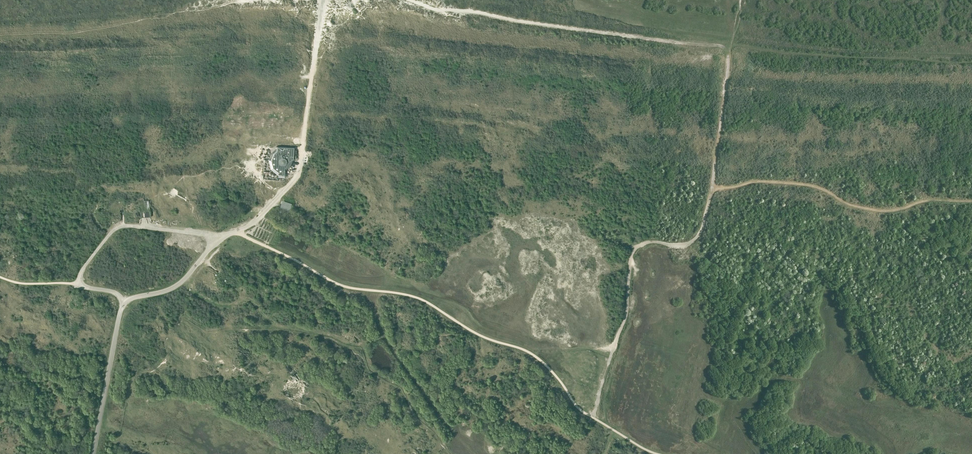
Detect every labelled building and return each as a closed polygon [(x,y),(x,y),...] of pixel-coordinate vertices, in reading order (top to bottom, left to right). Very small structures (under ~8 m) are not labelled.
[(274,154),(271,161),(273,167),(279,172),(279,175),(282,175),(285,176),(285,173),(285,171),(285,169),(289,168),(291,165),(292,162),(291,161),(290,160),(294,157),(294,148),(278,147),(277,152),(274,154)] [(144,198),(139,198),(141,217),(150,216),(149,200),(144,201),(144,198)] [(221,271),(215,279),(221,283),(227,276),(221,271)]
